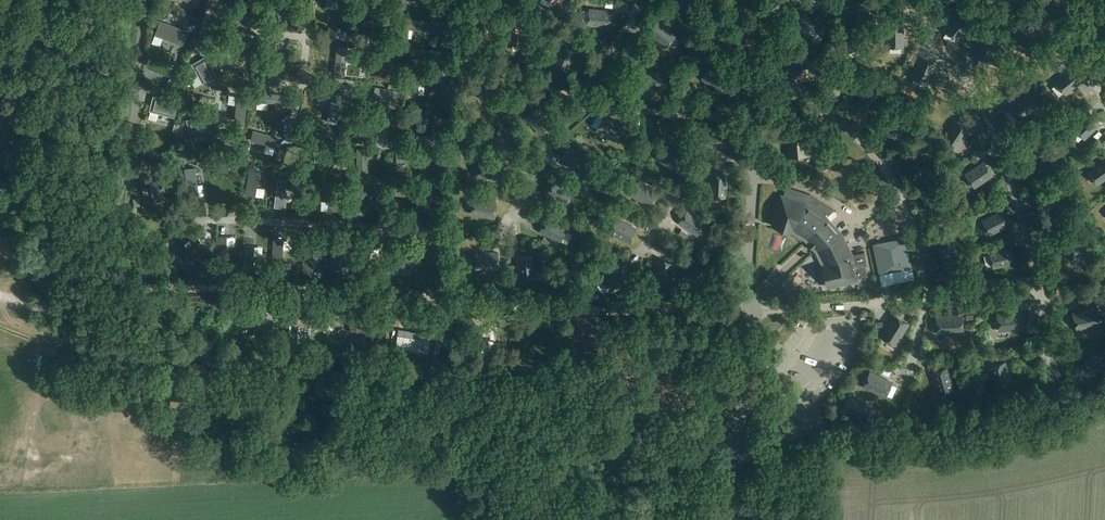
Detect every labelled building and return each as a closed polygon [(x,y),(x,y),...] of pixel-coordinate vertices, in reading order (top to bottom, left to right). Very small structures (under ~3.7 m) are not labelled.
[(326,9),(348,8),(348,0),(326,0),(326,9)] [(696,0),(680,0),(677,7),(691,12),(696,0)] [(610,27),(612,12),(590,10),(588,25),(610,27)] [(935,15),(940,19),(944,16),(938,11),(935,15)] [(960,12),(946,30),(947,32),(956,38),(958,39),(972,21),(960,12)] [(245,30),(253,28),(253,27),(259,25),(255,13),(235,19),(239,31),(244,29),(245,30)] [(808,40),(819,30),(805,14),(793,24),(808,40)] [(819,24),(823,20),(818,14),(814,18),(819,24)] [(407,19),(406,23),(405,24),(405,28),(405,29),(410,30),(411,29),(432,32),(434,23),(407,19)] [(155,32),(183,44),(188,32),(160,20),(155,32)] [(510,45),(525,43),(523,21),(507,23),(510,45)] [(666,47),(676,35),(659,22),(649,33),(666,47)] [(901,25),(887,26),(888,47),(890,47),(901,46),(902,46),(901,25)] [(979,34),(975,57),(979,57),(989,59),(992,59),(995,37),(979,34)] [(567,72),(576,52),(561,46),(553,66),(567,72)] [(347,53),(348,48),(347,48),(343,47),(342,48),(338,47),(335,74),(344,75),(347,54),(347,53)] [(253,54),(252,55),(252,59),(253,60),(253,81),(262,81),(262,55),(258,55),(257,54),(253,54)] [(276,54),(275,81),(279,81),(279,82),(284,82),(285,81),(285,76),(284,76),(285,54),(276,54)] [(799,83),(815,68),(804,57),(788,72),(799,83)] [(921,57),(912,76),(914,78),(924,82),(927,84),(936,64),(921,57)] [(212,71),(208,63),(207,64),(205,60),(194,67),(202,82),(214,75),(212,72),(212,71)] [(399,64),(395,64),(394,65),(373,62),(372,71),(398,74),(399,71),(400,70),(400,65),(399,64)] [(418,95),(419,94),(419,90),(419,89),(420,67),(411,66),(409,93),(413,94),(414,95),(418,95)] [(718,93),(729,82),(712,67),(702,79),(718,93)] [(1073,67),(1054,83),(1065,96),(1084,79),(1073,67)] [(665,88),(666,73),(644,73),(644,88),(665,88)] [(852,103),(869,114),(883,92),(867,81),(852,103)] [(374,97),(398,100),(400,91),(376,87),(374,97)] [(1011,94),(1014,97),(1019,93),(1016,89),(1011,94)] [(1007,109),(1018,121),(1037,105),(1026,92),(1007,109)] [(261,93),(260,102),(269,103),(281,105),(281,106),(286,106),(287,106),(288,101),(287,100),(287,96),(261,93)] [(150,110),(159,113),(174,117),(178,101),(154,95),(150,110)] [(238,95),(235,119),(244,121),(247,96),(238,95)] [(332,97),(328,122),(337,123),(340,98),(332,97)] [(551,116),(555,112),(550,107),(546,110),(551,116)] [(895,138),(910,123),(899,112),(884,128),(895,138)] [(399,113),(399,122),(420,123),(420,124),(425,124),(426,123),(426,118),(425,117),(425,114),(399,113)] [(1084,139),(1099,124),(1089,113),(1073,128),(1084,139)] [(282,135),(295,136),(297,117),(284,116),(282,135)] [(350,128),(350,129),(351,133),(352,134),(356,132),(357,132),(378,126),(375,117),(349,124),(350,128)] [(616,141),(623,128),(604,117),(597,131),(616,141)] [(205,136),(204,132),(205,132),(203,123),(202,123),(201,119),(188,123),(193,139),(205,136)] [(942,140),(957,150),(970,130),(955,120),(942,140)] [(516,132),(518,128),(512,124),(510,128),(516,132)] [(789,156),(807,155),(806,134),(808,134),(808,125),(793,127),(794,134),(787,135),(789,156)] [(254,132),(252,141),(274,146),(277,137),(254,132)] [(708,147),(730,147),(730,132),(708,132),(708,147)] [(1102,135),(1099,132),(1092,138),(1096,141),(1102,135)] [(926,139),(906,152),(915,167),(935,154),(926,139)] [(1039,167),(1049,147),(1035,141),(1025,160),(1039,167)] [(683,154),(686,150),(681,145),(678,149),(683,154)] [(219,171),(228,172),(232,148),(223,146),(219,171)] [(675,173),(685,162),(668,147),(658,159),(675,173)] [(358,151),(358,177),(367,177),(367,156),(368,156),(368,151),(367,150),(362,150),(361,151),(358,151)] [(580,174),(588,161),(570,150),(562,163),(580,174)] [(26,164),(27,156),(22,156),(22,152),(6,152),(5,170),(21,171),(21,164),(26,164)] [(397,159),(397,163),(398,164),(402,164),(403,163),(425,163),(425,154),(398,154),(398,158),(397,159)] [(498,165),(500,159),(494,157),(491,162),(498,165)] [(1104,179),(1104,161),(1089,173),(1098,185),(1104,179)] [(975,188),(993,175),(984,163),(966,175),(975,188)] [(198,195),(195,167),(184,168),(188,196),(198,195)] [(19,192),(20,172),(10,171),(9,192),(19,192)] [(250,171),(247,194),(256,195),(260,172),(250,171)] [(573,180),(576,175),(568,171),(565,176),(573,180)] [(726,197),(727,176),(712,175),(711,197),(726,197)] [(146,199),(147,199),(160,196),(161,196),(157,176),(142,180),(146,199)] [(287,180),(277,179),(274,206),(283,207),(287,180)] [(565,205),(573,192),(555,181),(547,194),(565,205)] [(650,206),(658,193),(639,182),(632,195),(650,206)] [(927,208),(941,203),(933,183),(919,188),(927,208)] [(330,211),(340,211),(340,185),(330,185),(330,211)] [(397,190),(396,190),(396,195),(397,196),(401,196),(402,196),(424,197),(424,188),(397,186),(397,190)] [(833,209),(811,195),(787,187),(783,197),(781,196),(772,223),(794,230),(807,239),(810,242),(809,243),(814,249),(815,248),(818,251),(825,265),(830,287),(858,281),(857,279),(867,277),(865,266),(867,266),(865,253),(852,255),(842,235),(826,218),(834,211),(833,209)] [(354,202),(354,207),(355,208),(359,208),(360,207),(382,209),(383,200),(355,198),(355,201),(354,202)] [(493,218),(496,203),(475,199),(472,214),(493,218)] [(551,208),(554,203),(548,199),(544,204),(551,208)] [(698,235),(706,223),(689,210),(680,223),(698,235)] [(990,235),(1009,225),(1002,211),(983,221),(990,235)] [(559,242),(567,229),(548,218),(541,231),(559,242)] [(630,243),(636,229),(617,220),(610,233),(630,243)] [(685,237),(688,233),(682,229),(679,233),(685,237)] [(775,233),(772,249),(784,252),(788,236),(775,233)] [(193,234),(180,250),(193,260),(206,245),(193,234)] [(547,244),(550,240),(544,236),(541,240),(547,244)] [(218,238),(217,262),(225,262),(226,238),(218,238)] [(879,274),(912,268),(906,238),(904,238),(874,244),(874,245),(879,274)] [(274,241),(273,265),(282,265),(283,241),(274,241)] [(942,267),(957,265),(955,243),(940,245),(942,267)] [(333,244),(332,268),(340,268),(341,245),(333,244)] [(398,244),(396,268),(405,269),(408,245),(398,244)] [(360,270),(368,271),(371,247),(363,246),(360,270)] [(245,247),(244,271),(253,272),(254,248),(245,247)] [(994,268),(1015,263),(1011,248),(990,253),(994,268)] [(305,250),(304,274),(312,274),(313,250),(305,250)] [(477,269),(498,268),(498,253),(476,253),(477,269)] [(520,280),(536,278),(533,257),(518,258),(520,280)] [(665,285),(674,264),(660,259),(651,279),(665,285)] [(608,274),(614,270),(611,264),(604,268),(608,274)] [(719,278),(718,265),(708,265),(709,278),(719,278)] [(144,279),(163,279),(163,266),(144,267),(144,279)] [(610,293),(628,281),(620,269),(602,281),(610,293)] [(891,280),(892,285),(914,280),(913,275),(891,280)] [(1080,307),(1090,307),(1091,297),(1080,297),(1080,307)] [(1072,312),(1076,331),(1102,325),(1098,306),(1072,312)] [(996,312),(999,332),(1025,329),(1023,309),(996,312)] [(879,335),(896,346),(910,324),(893,313),(879,335)] [(936,315),(937,335),(964,333),(963,314),(936,315)] [(285,324),(297,321),(296,316),(284,319),(285,324)] [(414,324),(412,328),(419,331),(423,324),(410,318),(408,321),(414,324)] [(407,331),(409,324),(397,320),(395,327),(407,331)] [(1104,360),(1104,356),(1094,349),(1082,367),(1095,375),(1104,360)] [(990,368),(997,389),(1011,384),(1005,363),(990,368)] [(939,394),(953,389),(947,369),(932,373),(939,394)] [(870,372),(864,386),(885,396),(886,395),(891,384),(892,383),(870,372)] [(866,418),(870,407),(871,406),(850,395),(843,409),(865,420),(866,418)] [(756,396),(747,396),(748,407),(757,407),(756,396)]
